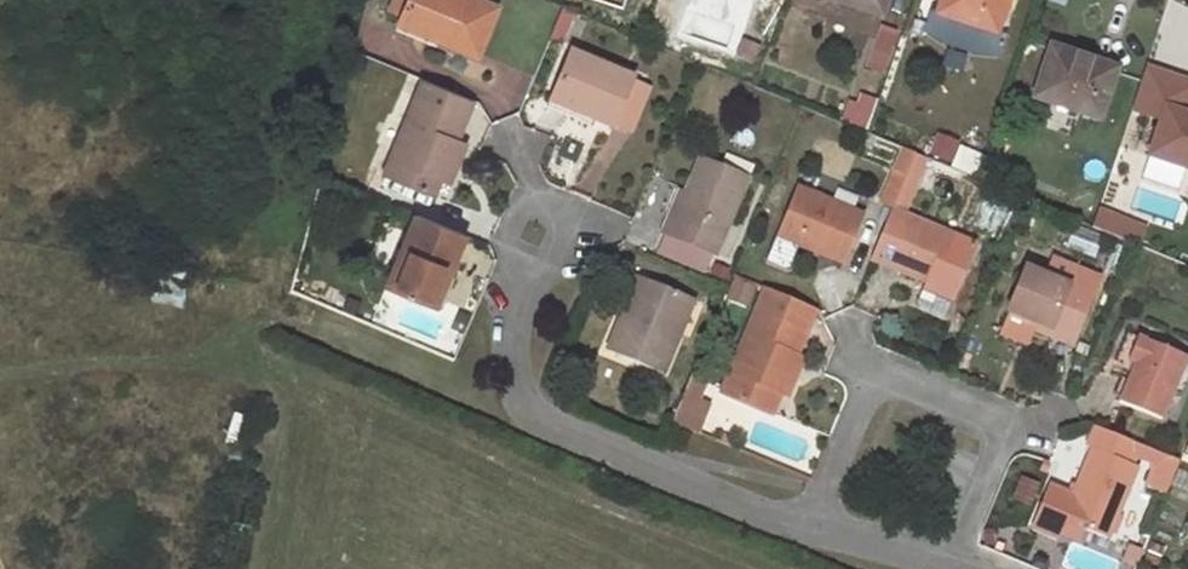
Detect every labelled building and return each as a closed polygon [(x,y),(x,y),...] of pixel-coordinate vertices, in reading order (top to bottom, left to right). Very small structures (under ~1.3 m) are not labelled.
[(403,18),(410,0),(395,0),(391,13),(403,18)] [(403,18),(423,25),(439,32),(437,38),(477,53),(496,6),(481,0),(410,0),(403,18)] [(880,16),(886,0),(830,0),(880,16)] [(925,32),(947,43),(972,51),(1002,55),(1007,36),(996,33),(1007,0),(943,0),(941,8),(938,15),(932,13),(925,32)] [(934,5),(932,13),(938,15),(941,8),(934,5)] [(423,25),(403,18),(398,31),(418,39),(423,25)] [(439,32),(423,25),(418,39),(434,46),(437,38),(439,32)] [(882,30),(873,58),(884,61),(894,33),(882,30)] [(744,39),(738,57),(755,64),(761,45),(744,39)] [(1053,49),(1037,97),(1100,118),(1115,73),(1095,66),(1095,64),(1053,49)] [(571,54),(552,102),(613,127),(613,124),(631,82),(632,79),(571,54)] [(1136,102),(1187,102),(1187,77),(1135,78),(1136,102)] [(472,99),(425,80),(387,175),(433,194),(440,177),(456,141),(472,99)] [(631,82),(613,124),(631,131),(647,89),(631,82)] [(849,101),(845,117),(865,123),(872,102),(863,100),(862,105),(849,101)] [(1153,156),(1187,168),(1187,117),(1187,120),(1167,114),(1153,156)] [(866,133),(849,126),(846,135),(864,142),(866,133)] [(456,141),(440,177),(451,181),(467,145),(456,141)] [(959,151),(954,163),(965,167),(963,171),(977,176),(984,158),(970,152),(969,154),(959,151)] [(724,154),(720,166),(746,176),(750,165),(724,154)] [(906,176),(893,207),(891,210),(904,215),(925,161),(913,156),(906,176)] [(664,233),(667,234),(715,254),(746,176),(720,166),(703,159),(689,194),(679,219),(671,215),(664,233)] [(995,164),(991,177),(1001,180),(1005,168),(995,164)] [(882,202),(893,207),(906,176),(894,171),(882,202)] [(681,190),(671,215),(679,219),(689,194),(681,190)] [(779,236),(800,243),(825,254),(842,261),(860,215),(799,190),(779,236)] [(891,210),(873,256),(890,264),(889,267),(928,281),(919,302),(921,308),(946,318),(976,244),(904,215),(891,210)] [(465,233),(417,214),(387,288),(430,305),(430,303),(443,271),(449,273),(465,233)] [(667,234),(660,251),(709,271),(715,254),(667,234)] [(820,263),(825,254),(800,243),(795,255),(804,259),(805,257),(820,263)] [(1026,270),(1010,311),(1037,321),(1034,328),(1072,343),(1097,277),(1053,260),(1046,277),(1026,270)] [(443,271),(430,303),(441,307),(455,275),(449,273),(443,271)] [(663,372),(680,331),(672,328),(686,296),(634,274),(627,293),(639,297),(628,323),(623,321),(611,351),(663,372)] [(372,286),(366,298),(379,303),(383,290),(372,286)] [(767,289),(724,393),(771,414),(780,392),(796,355),(815,308),(767,289)] [(693,299),(686,296),(672,328),(680,331),(693,299)] [(1037,321),(1010,311),(1003,330),(1031,340),(1034,328),(1037,321)] [(1115,362),(1133,371),(1134,367),(1126,363),(1138,338),(1127,333),(1115,362)] [(1133,371),(1120,402),(1161,418),(1187,357),(1138,335),(1138,338),(1126,363),(1134,367),(1133,371)] [(796,355),(780,392),(788,395),(803,358),(796,355)] [(681,409),(676,421),(687,426),(693,414),(681,409)] [(1138,443),(1096,426),(1088,446),(1096,448),(1066,519),(1107,536),(1136,466),(1130,463),(1138,443)] [(1180,460),(1163,453),(1148,487),(1165,494),(1180,460)]
